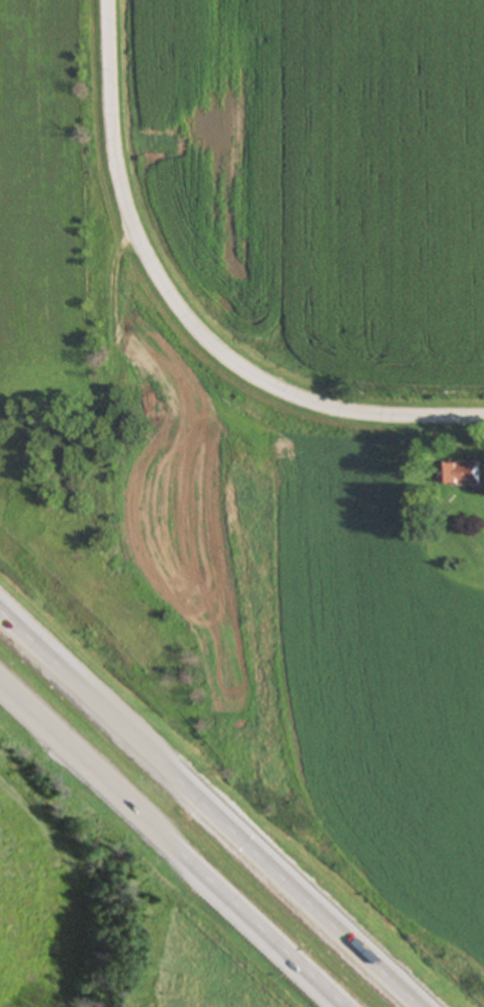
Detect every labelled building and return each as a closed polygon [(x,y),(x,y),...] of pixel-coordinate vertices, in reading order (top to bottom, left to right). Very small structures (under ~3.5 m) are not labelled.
[(445,487),(481,487),(481,463),(445,463),(445,487)]
